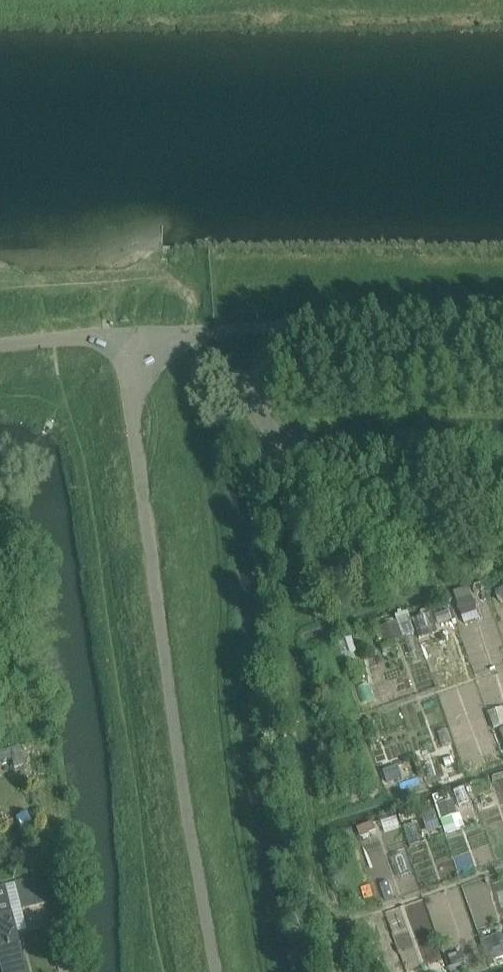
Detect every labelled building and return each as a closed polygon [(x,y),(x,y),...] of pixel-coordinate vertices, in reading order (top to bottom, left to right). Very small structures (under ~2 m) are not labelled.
[(35,880),(29,882),(36,908),(40,907),(48,905),(41,879),(35,880)] [(0,889),(0,969),(1,971),(26,971),(4,888),(0,889)]
